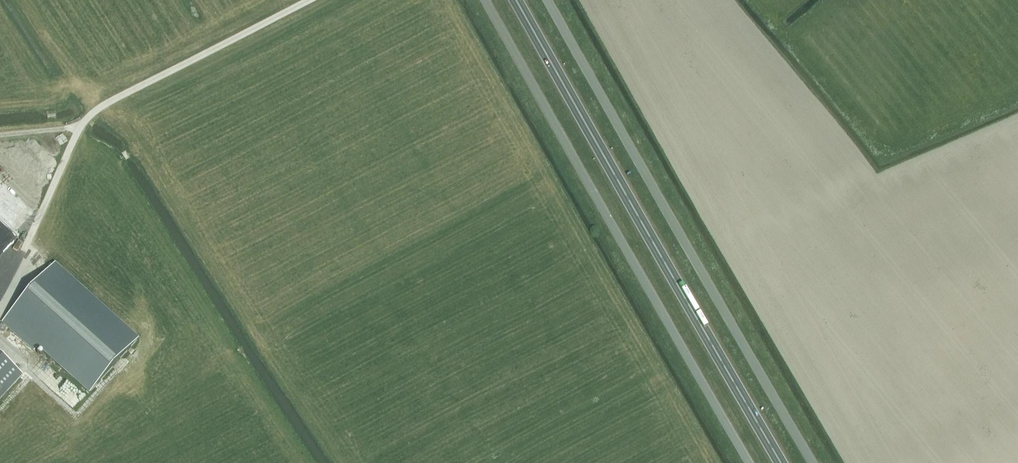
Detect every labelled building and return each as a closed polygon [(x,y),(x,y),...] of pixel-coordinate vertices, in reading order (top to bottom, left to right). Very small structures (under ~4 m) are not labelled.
[(91,391),(137,340),(54,265),(3,322),(34,351),(40,345),(91,391)] [(43,358),(32,370),(71,408),(83,396),(43,358)] [(10,391),(0,382),(0,402),(10,391)]
